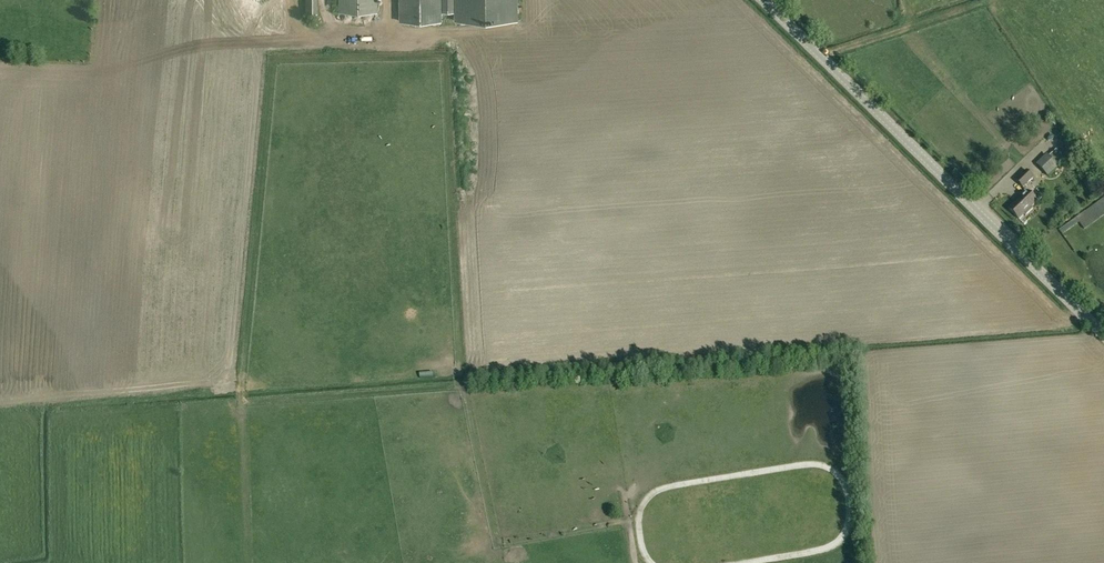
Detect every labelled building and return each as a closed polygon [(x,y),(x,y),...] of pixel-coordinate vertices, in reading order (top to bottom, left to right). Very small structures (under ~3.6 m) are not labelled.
[(318,0),(306,0),(306,12),(318,12),(318,0)] [(340,12),(378,11),(377,0),(340,0),(340,12)] [(400,21),(442,21),(442,9),(455,8),(455,0),(400,0),(400,21)] [(455,8),(455,20),(518,20),(518,0),(455,0),(455,8)] [(1036,165),(1048,177),(1058,167),(1047,155),(1036,165)] [(1027,170),(1025,172),(1016,181),(1023,188),(1034,178),(1027,170)] [(1037,201),(1027,191),(1010,209),(1019,219),(1024,214),(1026,216),(1033,208),(1032,207),(1037,201)] [(1103,215),(1103,197),(1084,211),(1093,223),(1103,215)] [(430,367),(418,369),(419,375),(431,373),(430,367)]
